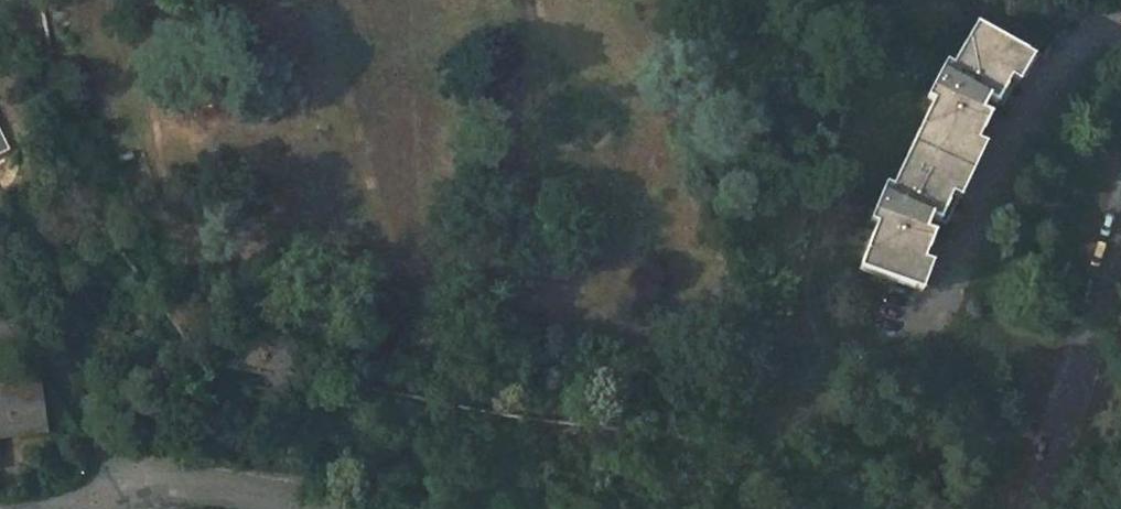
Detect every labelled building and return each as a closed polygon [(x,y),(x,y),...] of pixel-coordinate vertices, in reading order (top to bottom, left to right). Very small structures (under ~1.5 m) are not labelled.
[(1088,0),(1067,0),(1071,12),(1090,7),(1088,0)] [(1019,60),(970,31),(942,80),(935,76),(925,94),(932,97),(884,197),(878,194),(870,212),(877,215),(859,269),(891,280),(912,287),(932,229),(983,120),(1019,60)] [(45,426),(39,379),(0,384),(0,433),(45,426)]
